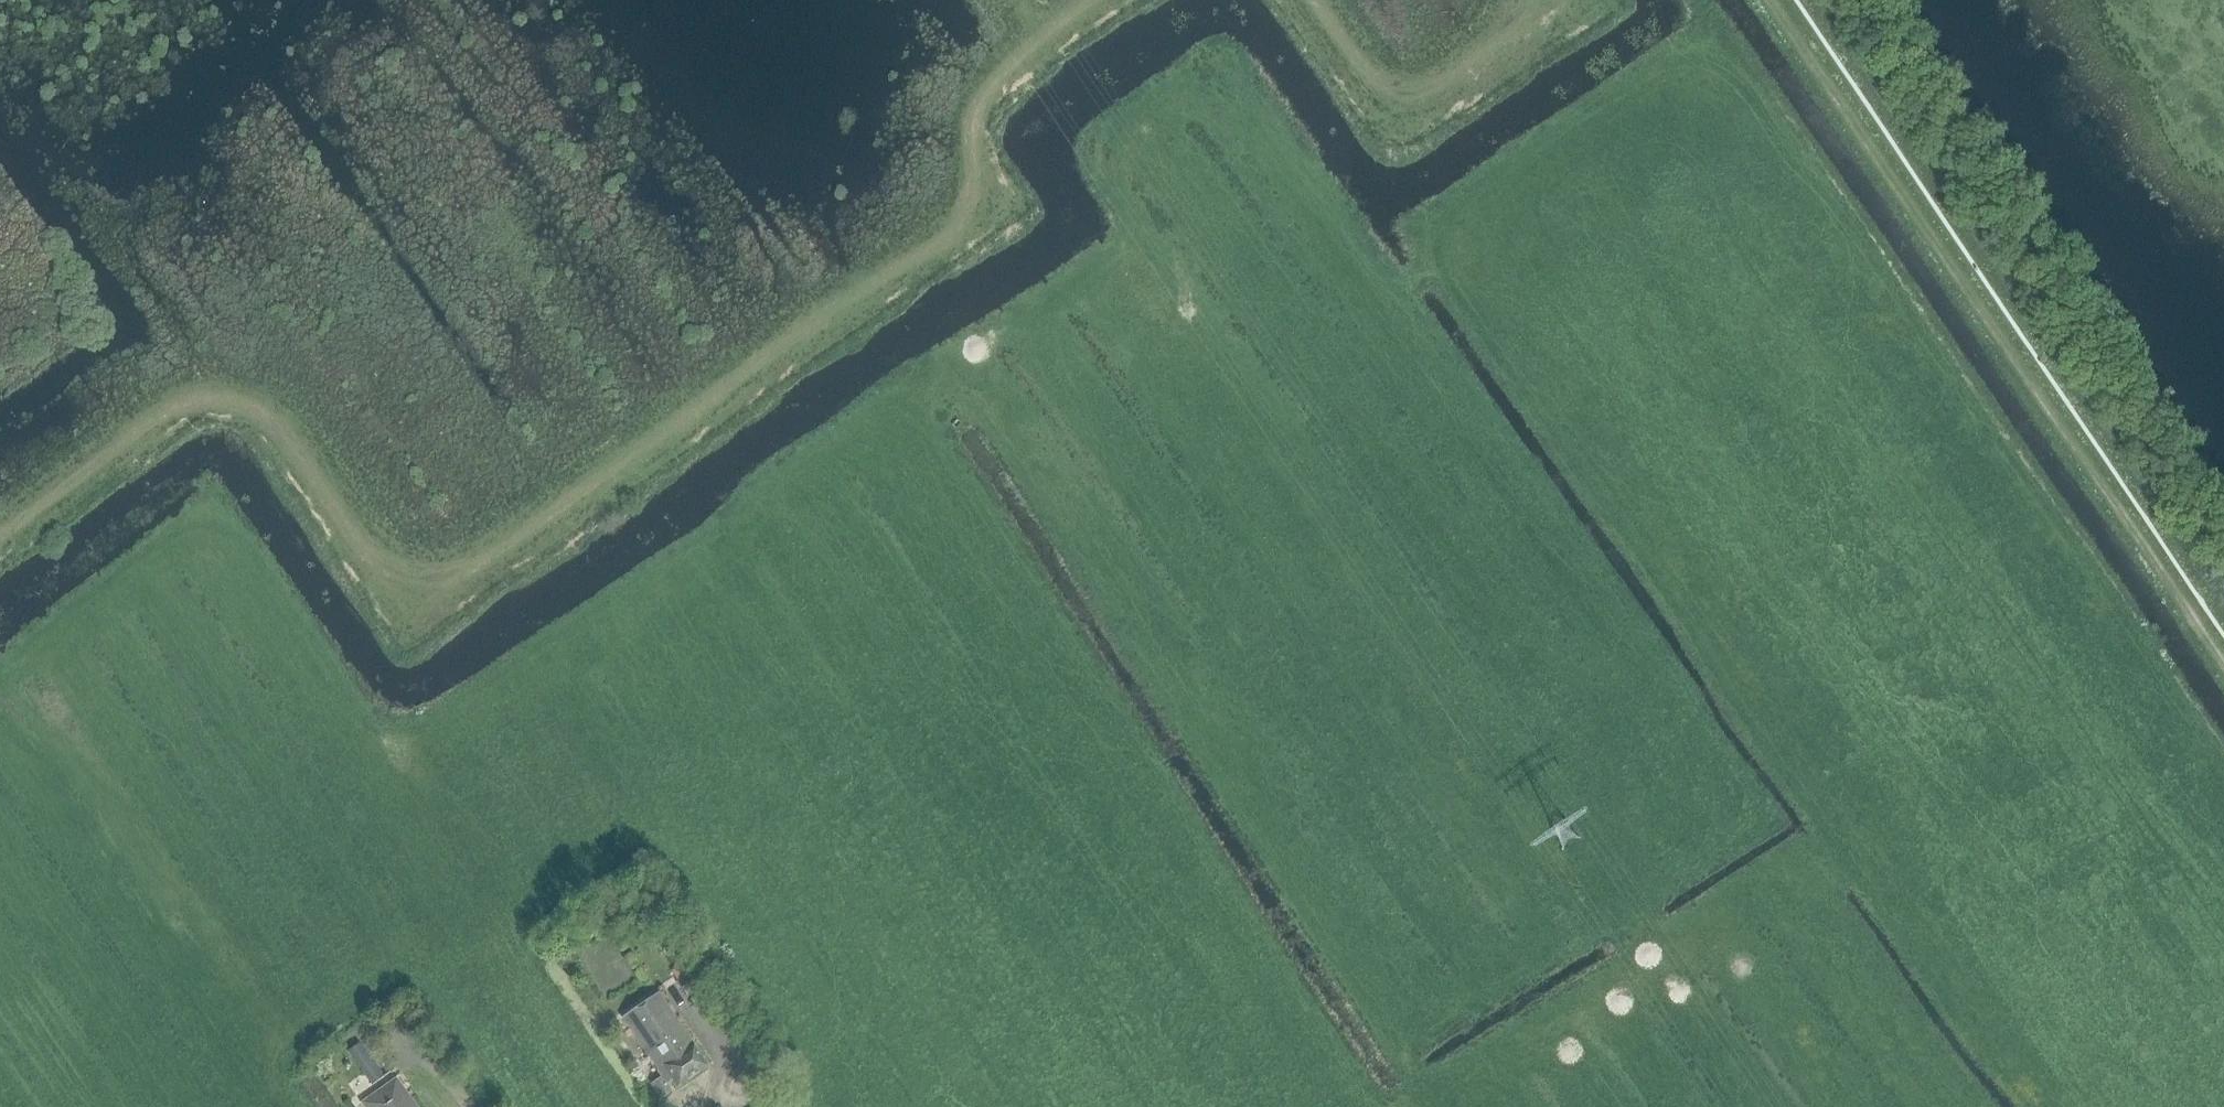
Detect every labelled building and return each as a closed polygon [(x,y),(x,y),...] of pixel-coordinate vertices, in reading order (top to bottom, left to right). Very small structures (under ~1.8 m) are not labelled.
[(641,918),(656,938),(665,932),(650,911),(641,918)] [(676,980),(688,997),(710,981),(699,964),(676,980)] [(653,1084),(663,1099),(673,1093),(666,1083),(672,1079),(678,1089),(709,1069),(661,996),(626,1019),(661,1071),(658,1073),(662,1078),(653,1084)] [(367,1053),(354,1063),(362,1074),(375,1065),(367,1053)] [(397,1077),(363,1102),(366,1106),(418,1106),(397,1077)]
